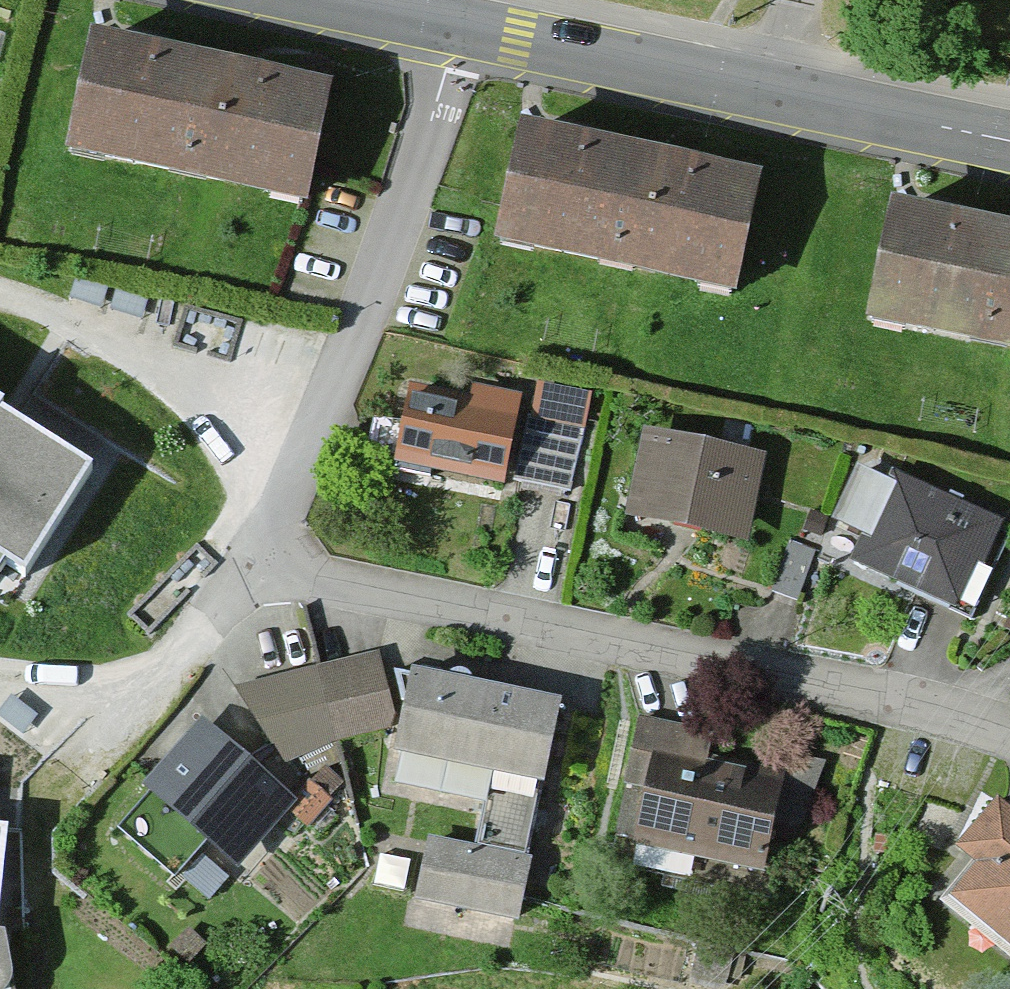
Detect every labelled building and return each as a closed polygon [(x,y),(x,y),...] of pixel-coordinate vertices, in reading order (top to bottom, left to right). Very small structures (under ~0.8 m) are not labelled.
[(301,94),(57,46),(33,164),(277,212),(301,94)] [(734,185),(494,136),(470,252),(710,301),(734,185)] [(859,215),(836,329),(1009,364),(1009,246),(859,215)] [(585,481),(591,384),(531,380),(525,478),(585,481)] [(456,405),(392,393),(377,468),(496,491),(514,400),(459,389),(456,405)] [(23,589),(88,486),(7,433),(0,429),(0,574),(23,589)] [(752,460),(630,437),(612,529),(735,552),(752,460)] [(992,528),(877,479),(837,571),(953,620),(992,528)] [(379,723),(358,657),(216,688),(261,763),(379,723)] [(397,672),(379,759),(485,781),(471,849),(417,838),(402,908),(508,930),(556,705),(479,689),(397,672)] [(12,701),(0,717),(0,723),(26,742),(40,722),(12,701)] [(264,801),(176,718),(111,786),(118,793),(85,828),(136,876),(169,842),(199,870),(264,801)] [(693,737),(620,721),(606,783),(615,785),(602,843),(750,876),(773,777),(688,758),(693,737)] [(941,856),(960,871),(935,903),(1009,962),(1009,819),(985,800),(941,856)]
